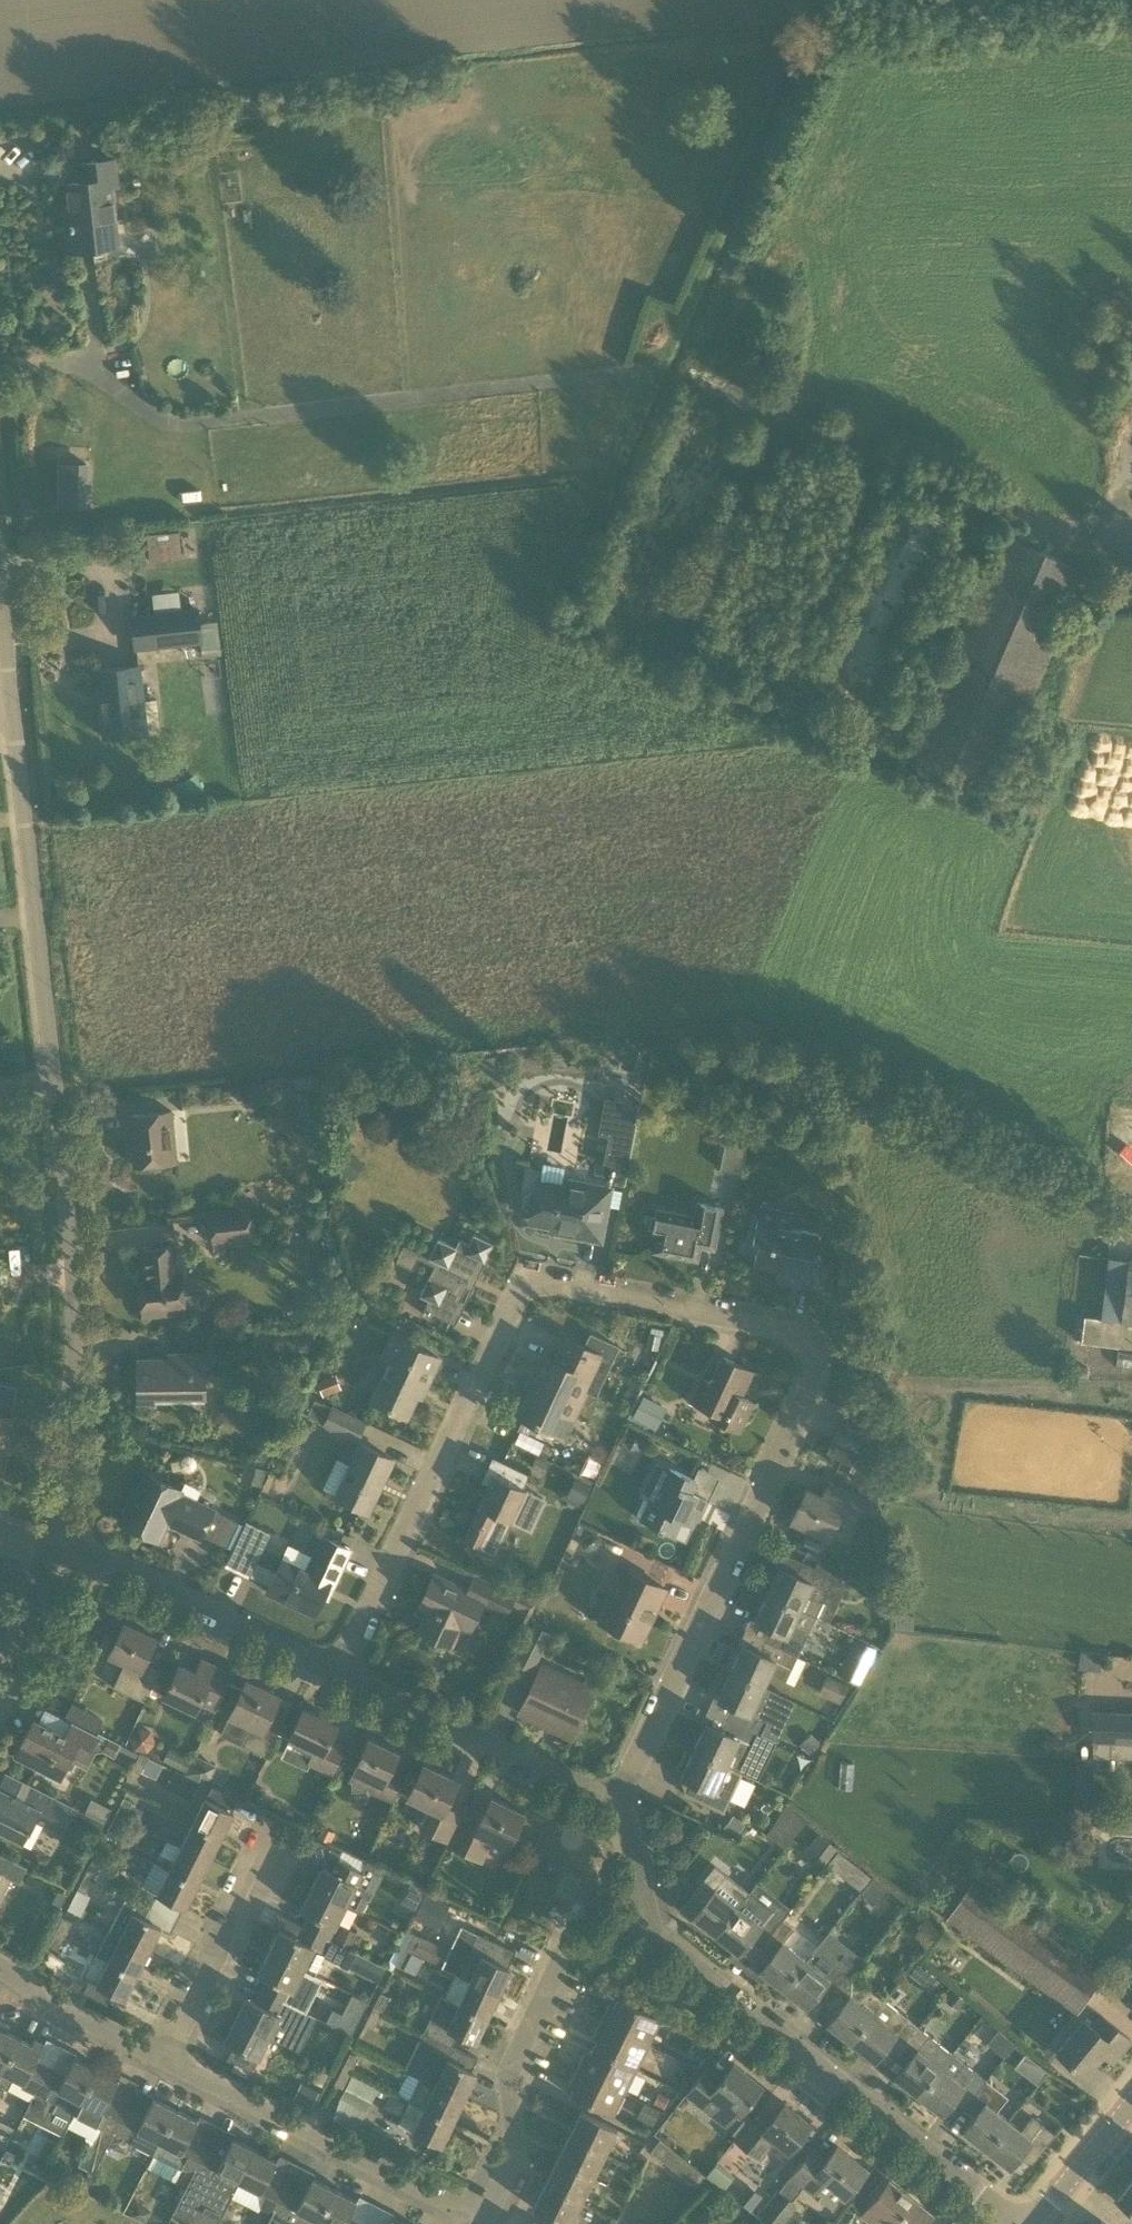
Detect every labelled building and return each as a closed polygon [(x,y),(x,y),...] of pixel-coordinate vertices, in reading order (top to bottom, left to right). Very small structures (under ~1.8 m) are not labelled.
[(68,251),(119,245),(112,185),(117,184),(114,160),(79,164),(81,182),(67,184),(71,223),(65,224),(68,251)] [(56,462),(55,501),(87,502),(88,463),(56,462)] [(176,531),(144,532),(145,559),(177,558),(176,531)] [(995,785),(1087,571),(1002,534),(909,748),(995,785)] [(200,640),(202,640),(200,623),(198,609),(132,616),(136,648),(200,640)] [(216,621),(200,623),(202,640),(200,640),(202,657),(220,655),(216,621)] [(143,700),(139,665),(104,669),(107,692),(100,693),(105,738),(147,733),(147,731),(162,730),(158,698),(143,700)] [(1103,1174),(1131,1175),(1131,1106),(1104,1105),(1103,1174)] [(177,1161),(172,1111),(126,1115),(127,1132),(131,1131),(134,1165),(177,1161)] [(728,1115),(718,1167),(742,1172),(752,1119),(728,1115)] [(602,1116),(598,1133),(609,1135),(604,1163),(612,1165),(608,1182),(625,1185),(636,1122),(602,1116)] [(348,1151),(338,1168),(349,1175),(360,1158),(348,1151)] [(585,1189),(537,1179),(534,1193),(531,1192),(526,1195),(524,1203),(527,1208),(531,1208),(529,1221),(566,1228),(565,1234),(601,1241),(612,1187),(587,1183),(585,1189)] [(714,1249),(722,1207),(699,1203),(696,1218),(657,1210),(652,1234),(659,1235),(656,1247),(660,1252),(697,1260),(700,1246),(714,1249)] [(214,1245),(254,1241),(250,1206),(211,1210),(214,1245)] [(790,1227),(757,1221),(753,1242),(758,1243),(754,1266),(779,1270),(793,1273),(792,1279),(814,1283),(820,1254),(814,1253),(818,1231),(800,1228),(800,1229),(790,1227)] [(477,1279),(494,1243),(474,1234),(470,1244),(459,1240),(456,1247),(438,1239),(429,1258),(436,1262),(420,1296),(429,1300),(423,1313),(433,1318),(442,1299),(458,1306),(472,1276),(477,1279)] [(143,1314),(185,1311),(205,1309),(209,1305),(209,1292),(203,1288),(183,1290),(181,1275),(176,1275),(174,1247),(143,1250),(145,1275),(140,1275),(143,1314)] [(1128,1259),(1121,1320),(1084,1316),(1081,1342),(1131,1348),(1131,1260),(1128,1259)] [(519,1415),(558,1433),(584,1377),(593,1381),(605,1358),(612,1361),(619,1347),(591,1334),(585,1347),(565,1337),(553,1361),(541,1355),(531,1377),(536,1379),(519,1415)] [(426,1389),(440,1358),(392,1335),(382,1356),(390,1360),(371,1400),(408,1417),(421,1387),(426,1389)] [(138,1402),(160,1402),(160,1396),(205,1396),(205,1353),(168,1353),(168,1358),(138,1358),(138,1402)] [(720,1416),(717,1422),(740,1433),(750,1410),(738,1404),(754,1371),(722,1355),(706,1389),(697,1385),(689,1401),(720,1416)] [(335,1374),(317,1381),(323,1396),(341,1389),(335,1374)] [(0,1382),(0,1473),(2,1473),(6,1451),(10,1452),(17,1417),(11,1416),(17,1385),(0,1382)] [(632,1417),(652,1428),(655,1429),(667,1408),(643,1396),(634,1413),(632,1417)] [(331,1407),(315,1400),(308,1415),(324,1423),(358,1440),(365,1423),(331,1407)] [(842,1418),(833,1438),(858,1449),(851,1466),(875,1477),(875,1474),(871,1431),(867,1429),(842,1418)] [(629,1449),(639,1449),(644,1440),(638,1432),(628,1432),(624,1441),(629,1449)] [(336,1496),(368,1511),(393,1459),(361,1443),(336,1496)] [(522,1527),(531,1510),(519,1505),(527,1489),(523,1488),(530,1474),(493,1457),(481,1482),(489,1485),(475,1515),(471,1523),(463,1539),(495,1555),(511,1522),(522,1527)] [(536,1458),(532,1466),(545,1472),(549,1464),(536,1458)] [(704,1498),(692,1492),(698,1480),(671,1467),(657,1495),(653,1493),(641,1519),(675,1536),(683,1521),(692,1526),(696,1518),(694,1517),(704,1498)] [(576,1473),(568,1491),(583,1499),(592,1481),(576,1473)] [(227,1547),(239,1523),(179,1494),(181,1491),(146,1474),(129,1508),(126,1506),(118,1521),(122,1523),(158,1540),(166,1522),(199,1538),(201,1534),(227,1547)] [(862,1496),(830,1481),(829,1482),(838,1486),(832,1500),(807,1488),(792,1522),(828,1539),(836,1522),(849,1529),(855,1517),(879,1514),(877,1494),(862,1496)] [(583,1537),(580,1543),(582,1549),(589,1551),(599,1547),(601,1541),(599,1535),(593,1533),(583,1537)] [(350,1550),(324,1537),(308,1571),(283,1559),(277,1570),(269,1587),(267,1591),(315,1614),(330,1583),(334,1584),(350,1550)] [(234,1546),(226,1565),(249,1576),(258,1557),(234,1546)] [(835,1577),(814,1567),(802,1561),(796,1574),(780,1567),(767,1594),(816,1617),(821,1619),(827,1605),(823,1603),(835,1577)] [(652,1619),(667,1589),(624,1568),(615,1587),(621,1589),(605,1624),(639,1640),(650,1618),(652,1619)] [(466,1632),(482,1599),(435,1577),(422,1606),(430,1610),(421,1629),(454,1645),(461,1630),(466,1632)] [(506,1617),(517,1594),(500,1586),(489,1609),(506,1617)] [(771,1628),(765,1640),(798,1656),(816,1617),(767,1594),(755,1620),(771,1628)] [(895,1614),(895,1628),(912,1628),(913,1614),(907,1614),(895,1614)] [(146,1702),(160,1671),(145,1663),(157,1637),(124,1622),(109,1654),(125,1662),(113,1687),(146,1702)] [(536,1658),(547,1633),(534,1627),(522,1652),(536,1658)] [(798,1656),(765,1640),(759,1652),(743,1645),(730,1672),(763,1687),(770,1673),(786,1680),(798,1656)] [(847,1657),(839,1674),(860,1683),(868,1666),(847,1657)] [(233,1673),(202,1659),(196,1672),(180,1664),(164,1697),(195,1711),(200,1702),(216,1709),(233,1673)] [(572,1736),(594,1691),(542,1667),(521,1712),(572,1736)] [(761,1734),(773,1709),(777,1708),(781,1699),(779,1696),(779,1694),(763,1687),(730,1672),(718,1698),(734,1706),(728,1718),(761,1734)] [(817,1693),(839,1701),(845,1684),(823,1676),(817,1693)] [(267,1757),(280,1729),(267,1723),(280,1696),(246,1680),(230,1715),(250,1724),(241,1744),(267,1757)] [(471,1699),(468,1705),(470,1711),(476,1714),(483,1712),(486,1706),(483,1699),(477,1696),(471,1699)] [(333,1774),(345,1747),(330,1740),(338,1723),(304,1707),(289,1739),(314,1751),(308,1762),(333,1774)] [(104,1719),(88,1711),(81,1725),(97,1732),(104,1719)] [(1093,1713),(1092,1742),(1093,1742),(1093,1757),(1111,1758),(1112,1743),(1131,1743),(1131,1714),(1093,1713)] [(761,1734),(728,1718),(722,1730),(706,1723),(694,1750),(743,1772),(747,1771),(751,1763),(749,1758),(761,1734)] [(73,1757),(84,1763),(100,1733),(97,1732),(81,1725),(72,1721),(65,1735),(33,1719),(14,1755),(47,1772),(44,1777),(59,1784),(60,1780),(62,1780),(73,1757)] [(142,1751),(152,1735),(136,1725),(126,1741),(142,1751)] [(110,1738),(103,1751),(114,1757),(119,1748),(121,1744),(110,1738)] [(394,1801),(406,1775),(393,1769),(400,1753),(369,1738),(349,1780),(351,1781),(352,1790),(367,1788),(394,1801)] [(1112,1743),(1111,1758),(1131,1758),(1131,1743),(1112,1743)] [(193,1758),(170,1747),(163,1760),(187,1771),(193,1758)] [(724,1813),(730,1800),(741,1777),(743,1772),(694,1750),(681,1777),(697,1784),(691,1797),(724,1813)] [(141,1773),(141,1772),(149,1757),(140,1753),(132,1768),(141,1773)] [(210,1779),(217,1765),(195,1755),(193,1758),(187,1771),(186,1774),(200,1781),(202,1776),(210,1779)] [(449,1840),(463,1812),(446,1806),(458,1780),(424,1764),(408,1796),(431,1807),(421,1827),(449,1840)] [(0,1787),(0,1831),(24,1843),(36,1820),(62,1834),(74,1809),(33,1786),(26,1800),(0,1787)] [(508,1848),(525,1812),(492,1796),(480,1820),(463,1812),(449,1840),(447,1844),(482,1861),(492,1840),(508,1848)] [(124,1817),(132,1801),(124,1797),(116,1813),(124,1817)] [(226,1828),(235,1812),(232,1811),(206,1797),(198,1814),(226,1828)] [(785,1803),(771,1824),(790,1838),(804,1819),(785,1803)] [(1091,1824),(1091,1804),(1075,1803),(1074,1824),(1091,1824)] [(103,1804),(96,1817),(99,1819),(104,1821),(111,1808),(103,1804)] [(116,1833),(124,1817),(116,1813),(108,1828),(116,1833)] [(213,1855),(226,1828),(198,1814),(184,1840),(213,1855)] [(819,1833),(806,1851),(825,1866),(828,1862),(832,1858),(833,1855),(839,1847),(819,1833)] [(1070,1838),(1069,1857),(1088,1857),(1089,1839),(1070,1838)] [(200,1881),(213,1855),(184,1840),(171,1867),(200,1881)] [(3,1894),(12,1877),(20,1881),(27,1868),(1,1854),(0,1857),(0,1892),(3,1894)] [(94,1878),(102,1861),(93,1857),(85,1873),(94,1878)] [(356,1885),(363,1871),(338,1858),(334,1866),(328,1878),(318,1873),(311,1887),(346,1905),(362,1913),(369,1899),(366,1890),(356,1885)] [(716,1935),(738,1906),(726,1897),(737,1883),(715,1865),(692,1894),(704,1903),(693,1916),(716,1935)] [(186,1908),(200,1881),(171,1867),(157,1894),(186,1908)] [(94,1878),(85,1873),(77,1889),(86,1893),(89,1887),(97,1891),(102,1883),(94,1878)] [(889,1890),(874,1878),(862,1894),(877,1906),(889,1890)] [(411,1880),(400,1900),(416,1908),(427,1888),(411,1880)] [(1078,2011),(1104,1973),(972,1880),(945,1918),(1078,2011)] [(329,1939),(337,1924),(346,1905),(311,1887),(300,1910),(309,1915),(304,1926),(329,1939)] [(750,1939),(761,1948),(783,1919),(782,1918),(749,1892),(748,1894),(738,1906),(716,1935),(739,1953),(750,1939)] [(121,1906),(109,1930),(149,1951),(162,1926),(145,1918),(151,1906),(127,1894),(121,1906)] [(427,1925),(438,1900),(425,1895),(414,1919),(427,1925)] [(55,1933),(64,1937),(71,1924),(72,1922),(63,1917),(55,1933)] [(783,1988),(806,1960),(794,1950),(805,1936),(783,1919),(761,1948),(771,1956),(760,1970),(783,1988)] [(926,1919),(920,1927),(933,1938),(940,1930),(926,1919)] [(499,1994),(511,1969),(507,1967),(514,1951),(460,1925),(441,1966),(472,1980),(499,1994)] [(270,1951),(304,1969),(314,1974),(324,1955),(349,1968),(357,1953),(350,1949),(329,1939),(304,1926),(298,1938),(281,1929),(270,1951)] [(350,1949),(356,1937),(340,1929),(334,1941),(350,1949)] [(137,1974),(149,1951),(109,1930),(97,1954),(109,1960),(137,1974)] [(413,1952),(421,1937),(412,1932),(404,1948),(413,1952)] [(56,1953),(64,1937),(55,1933),(47,1949),(56,1953)] [(421,1937),(413,1952),(437,1963),(445,1947),(421,1935),(421,1937)] [(395,1964),(405,1969),(413,1953),(413,1952),(404,1948),(395,1964)] [(262,1990),(287,2003),(291,1995),(304,1969),(270,1951),(258,1973),(268,1978),(262,1990)] [(413,1953),(405,1969),(416,1974),(423,1958),(413,1953)] [(851,1973),(829,1956),(818,1970),(806,1960),(783,1988),(807,2006),(818,1993),(829,2001),(851,1973)] [(370,1959),(362,1974),(377,1982),(385,1967),(370,1959)] [(125,1999),(137,1974),(109,1960),(97,1984),(125,1999)] [(916,1962),(908,1973),(918,1980),(926,1970),(916,1962)] [(851,2042),(874,2013),(884,1999),(851,1973),(829,2001),(839,2010),(828,2024),(851,2042)] [(499,1994),(472,1980),(461,2005),(488,2018),(499,1994)] [(1123,1992),(1131,2000),(1131,1982),(1123,1992)] [(287,2003),(262,1990),(256,2002),(247,1997),(235,2019),(270,2037),(286,2045),(303,2011),(300,2009),(287,2003)] [(382,2012),(389,1996),(381,1992),(373,2008),(382,2012)] [(488,2018),(461,2005),(441,1995),(430,2018),(459,2032),(458,2034),(476,2042),(488,2018)] [(661,2020),(618,1999),(615,2006),(610,2004),(601,2021),(649,2044),(661,2020)] [(896,2055),(918,2026),(884,1999),(874,2013),(851,2042),(875,2060),(886,2046),(896,2055)] [(373,2028),(382,2012),(373,2008),(365,2023),(373,2028)] [(1131,2039),(1102,2015),(1093,2027),(1084,2020),(1057,2054),(1085,2075),(1108,2046),(1118,2054),(1131,2039)] [(253,2070),(270,2037),(235,2019),(224,2041),(234,2046),(228,2058),(253,2070)] [(19,2038),(7,2031),(10,2026),(0,2021),(0,2076),(19,2038)] [(637,2068),(649,2044),(601,2021),(593,2038),(598,2040),(594,2047),(637,2068)] [(919,2095),(941,2067),(952,2053),(918,2026),(896,2055),(907,2063),(896,2077),(919,2095)] [(999,2030),(988,2043),(1005,2056),(1015,2043),(999,2030)] [(19,2038),(0,2076),(0,2084),(9,2089),(14,2080),(22,2084),(21,2087),(34,2093),(35,2092),(48,2066),(36,2060),(45,2043),(35,2038),(32,2044),(19,2038)] [(465,2097),(477,2072),(472,2070),(478,2058),(438,2039),(420,2076),(465,2097)] [(637,2068),(594,2047),(591,2054),(586,2051),(578,2068),(625,2092),(637,2068)] [(342,2069),(351,2073),(359,2056),(351,2052),(342,2069)] [(964,2108),(986,2080),(952,2053),(941,2067),(919,2095),(942,2114),(953,2100),(964,2108)] [(1034,2080),(1042,2068),(1019,2054),(1012,2066),(1034,2080)] [(84,2062),(74,2058),(65,2075),(48,2066),(35,2092),(34,2093),(26,2109),(47,2120),(51,2110),(71,2120),(74,2114),(80,2100),(96,2069),(85,2064),(86,2063),(84,2062)] [(762,2085),(734,2063),(721,2079),(706,2068),(686,2093),(726,2124),(737,2110),(740,2113),(743,2110),(762,2085)] [(613,2117),(625,2092),(578,2068),(569,2086),(574,2088),(570,2095),(613,2117)] [(80,2100),(74,2114),(101,2127),(92,2146),(104,2152),(109,2144),(114,2132),(128,2106),(110,2098),(119,2080),(109,2075),(108,2074),(96,2069),(80,2100)] [(343,2088),(351,2073),(342,2069),(334,2083),(343,2088)] [(366,2111),(378,2089),(353,2076),(341,2098),(366,2111)] [(454,2121),(465,2097),(420,2076),(409,2100),(454,2121)] [(987,2149),(1009,2120),(996,2111),(1007,2097),(986,2080),(964,2108),(974,2117),(963,2131),(987,2149)] [(311,2107),(319,2091),(302,2083),(294,2099),(311,2107)] [(164,2102),(154,2098),(145,2115),(128,2106),(114,2132),(109,2144),(126,2152),(131,2142),(154,2153),(160,2141),(176,2109),(165,2103),(164,2102)] [(442,2145),(454,2121),(409,2100),(397,2125),(442,2145)] [(755,2113),(752,2117),(737,2136),(735,2139),(760,2159),(775,2140),(802,2161),(812,2148),(800,2138),(811,2123),(785,2102),(768,2123),(755,2113)] [(176,2109),(160,2141),(154,2153),(181,2168),(182,2166),(194,2172),(207,2147),(189,2138),(198,2120),(188,2115),(189,2115),(187,2114),(187,2115),(176,2109)] [(618,2129),(582,2111),(534,2208),(566,2223),(570,2223),(618,2129)] [(1055,2134),(1043,2125),(1032,2116),(1021,2130),(1009,2120),(987,2149),(1010,2167),(1021,2153),(1032,2162),(1055,2134)] [(0,2130),(0,2143),(5,2146),(15,2126),(5,2121),(0,2130)] [(225,2210),(234,2192),(239,2181),(255,2149),(244,2144),(245,2143),(243,2142),(233,2138),(224,2156),(207,2147),(194,2172),(174,2212),(193,2222),(205,2199),(225,2210)] [(696,2186),(705,2174),(660,2139),(651,2151),(696,2186)] [(104,2152),(92,2146),(88,2144),(79,2164),(95,2172),(104,2152)] [(802,2161),(791,2175),(804,2186),(813,2193),(816,2190),(821,2195),(819,2197),(834,2209),(844,2196),(845,2196),(867,2168),(837,2145),(826,2159),(812,2148),(802,2161)] [(266,2155),(255,2149),(239,2181),(262,2192),(262,2191),(268,2194),(261,2206),(273,2212),(286,2187),(269,2178),(277,2160),(268,2155),(266,2155)] [(707,2175),(724,2189),(735,2176),(718,2162),(707,2175)] [(312,2178),(304,2195),(286,2187),(273,2212),(267,2223),(317,2223),(319,2220),(335,2189),(324,2183),(323,2183),(312,2178)] [(933,2215),(890,2180),(861,2217),(870,2223),(877,2223),(881,2219),(887,2223),(926,2223),(933,2215)] [(1118,2199),(1131,2210),(1131,2182),(1118,2199)] [(748,2184),(736,2199),(751,2211),(763,2196),(748,2184)] [(335,2189),(319,2220),(317,2223),(361,2223),(348,2218),(357,2200),(347,2195),(346,2194),(335,2189)] [(792,2211),(797,2204),(792,2200),(779,2190),(773,2197),(759,2215),(770,2223),(782,2223),(792,2211)]
